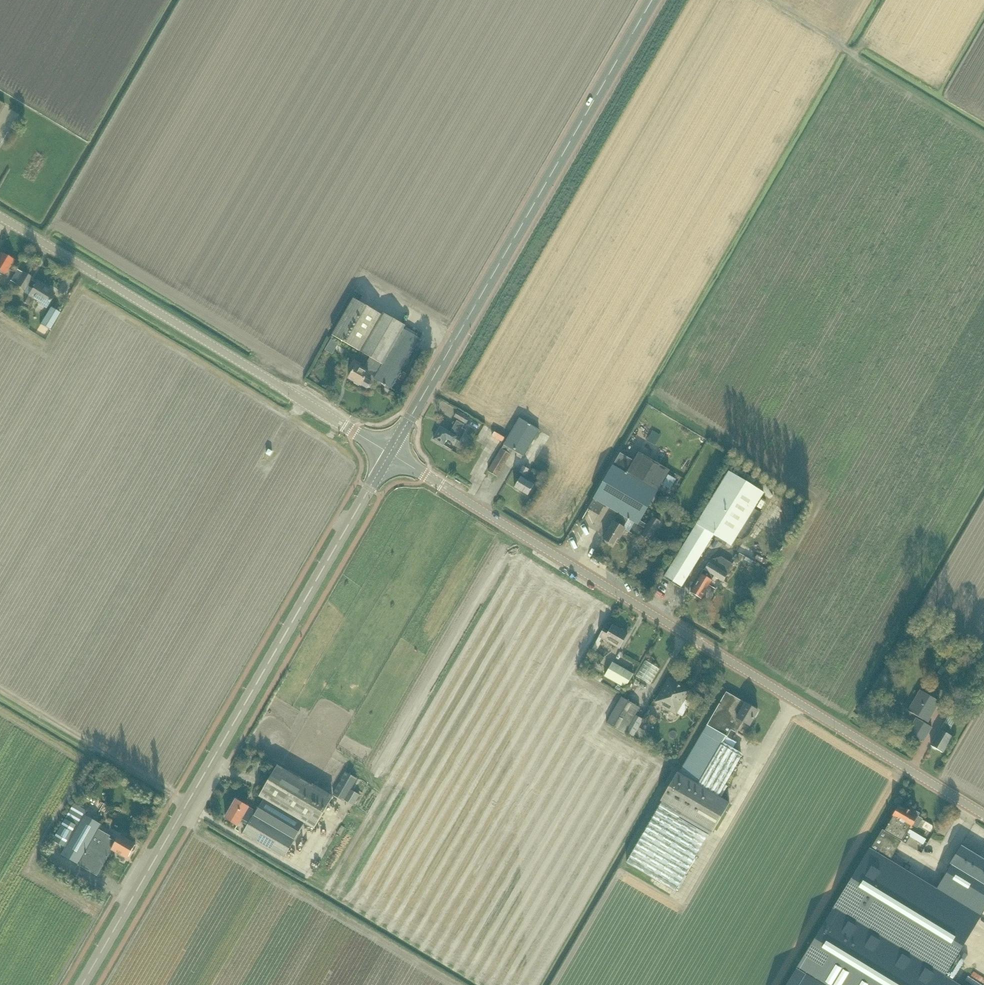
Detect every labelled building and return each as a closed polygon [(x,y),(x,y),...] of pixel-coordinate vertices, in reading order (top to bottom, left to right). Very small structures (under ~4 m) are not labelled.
[(5,275),(14,261),(1,253),(0,255),(0,275),(1,273),(5,275)] [(17,270),(11,281),(16,284),(16,285),(26,291),(28,287),(32,289),(28,296),(24,303),(31,307),(34,300),(38,302),(37,303),(46,308),(55,294),(46,289),(47,287),(42,284),(41,286),(32,281),(31,280),(32,278),(33,278),(23,272),(23,273),(17,270)] [(354,298),(333,335),(371,357),(364,368),(363,369),(360,367),(361,365),(354,361),(349,369),(353,371),(349,378),(362,385),(367,389),(371,387),(372,384),(372,381),(366,378),(369,373),(375,376),(373,379),(392,390),(422,338),(405,328),(406,326),(383,313),(382,315),(354,298)] [(51,307),(41,324),(50,330),(60,312),(51,307)] [(470,418),(461,413),(458,411),(454,417),(459,420),(451,433),(441,428),(434,439),(444,444),(448,438),(454,442),(456,439),(461,442),(467,430),(463,428),(465,423),(467,424),(470,418)] [(540,430),(520,418),(504,445),(505,445),(502,449),(511,454),(514,450),(525,457),(540,430)] [(540,454),(547,441),(542,438),(535,452),(540,454)] [(512,454),(511,454),(502,449),(489,471),(498,477),(512,454)] [(276,454),(269,450),(265,457),(272,461),(276,454)] [(595,498),(589,507),(599,513),(605,504),(620,513),(619,514),(603,539),(614,546),(619,538),(621,540),(627,529),(625,527),(629,519),(646,529),(642,536),(651,540),(662,522),(653,516),(648,525),(641,521),(645,514),(662,484),(665,480),(668,475),(670,470),(639,452),(634,461),(621,453),(594,497),(595,498)] [(519,472),(526,476),(530,470),(523,465),(519,472)] [(749,536),(763,514),(754,509),(764,493),(729,472),(665,576),(682,587),(714,535),(731,546),(737,537),(742,540),(749,536)] [(665,480),(662,484),(670,489),(675,480),(668,475),(665,480)] [(535,485),(521,477),(515,488),(529,496),(535,485)] [(782,525),(788,515),(782,511),(776,522),(782,525)] [(580,544),(587,541),(585,535),(578,537),(580,544)] [(712,580),(715,576),(724,582),(729,574),(728,573),(733,564),(722,557),(712,559),(705,570),(704,569),(691,592),(693,594),(694,595),(697,596),(702,599),(713,581),(712,580)] [(599,637),(598,640),(600,642),(602,639),(620,649),(628,634),(613,625),(609,632),(604,629),(599,637)] [(634,674),(613,662),(605,676),(626,688),(634,674)] [(655,702),(676,715),(690,691),(669,679),(655,702)] [(917,716),(928,723),(941,702),(920,690),(908,710),(917,716)] [(730,803),(719,796),(743,754),(734,748),(737,742),(733,740),(737,733),(743,722),(750,726),(759,711),(727,692),(679,773),(677,772),(632,855),(628,863),(676,891),(709,835),(711,836),(730,803)] [(640,708),(622,697),(607,723),(625,734),(626,733),(632,736),(643,718),(637,714),(640,708)] [(933,727),(928,724),(916,718),(908,732),(924,741),(933,727)] [(943,752),(953,736),(948,733),(952,727),(945,722),(940,729),(931,745),(943,752)] [(226,819),(239,826),(241,822),(247,826),(244,833),(285,858),(305,824),(315,829),(334,796),(313,785),(278,765),(260,797),(265,799),(256,812),(237,800),(226,819)] [(346,772),(333,795),(345,801),(345,800),(354,806),(361,795),(352,790),(358,779),(346,772)] [(137,844),(120,835),(116,842),(110,838),(111,836),(100,829),(102,825),(86,815),(88,811),(75,803),(53,840),(66,848),(62,855),(98,876),(112,850),(119,854),(118,857),(122,860),(124,856),(128,859),(133,852),(135,851),(137,847),(136,845),(137,844)] [(914,825),(917,828),(922,819),(918,816),(919,813),(911,809),(910,811),(900,805),(885,830),(883,829),(902,842),(907,844),(911,836),(907,834),(910,828),(911,828),(914,825)] [(366,826),(372,815),(366,812),(360,824),(366,826)] [(890,860),(902,842),(883,829),(871,849),(890,860)] [(961,845),(950,863),(952,865),(983,884),(983,859),(961,845)] [(937,889),(890,860),(871,849),(870,848),(834,907),(945,975),(981,915),(937,889)] [(983,910),(983,884),(952,865),(937,889),(981,915),(983,910)] [(945,975),(834,907),(797,969),(824,984),(961,984),(945,975)] [(797,969),(787,984),(824,984),(797,969)]
